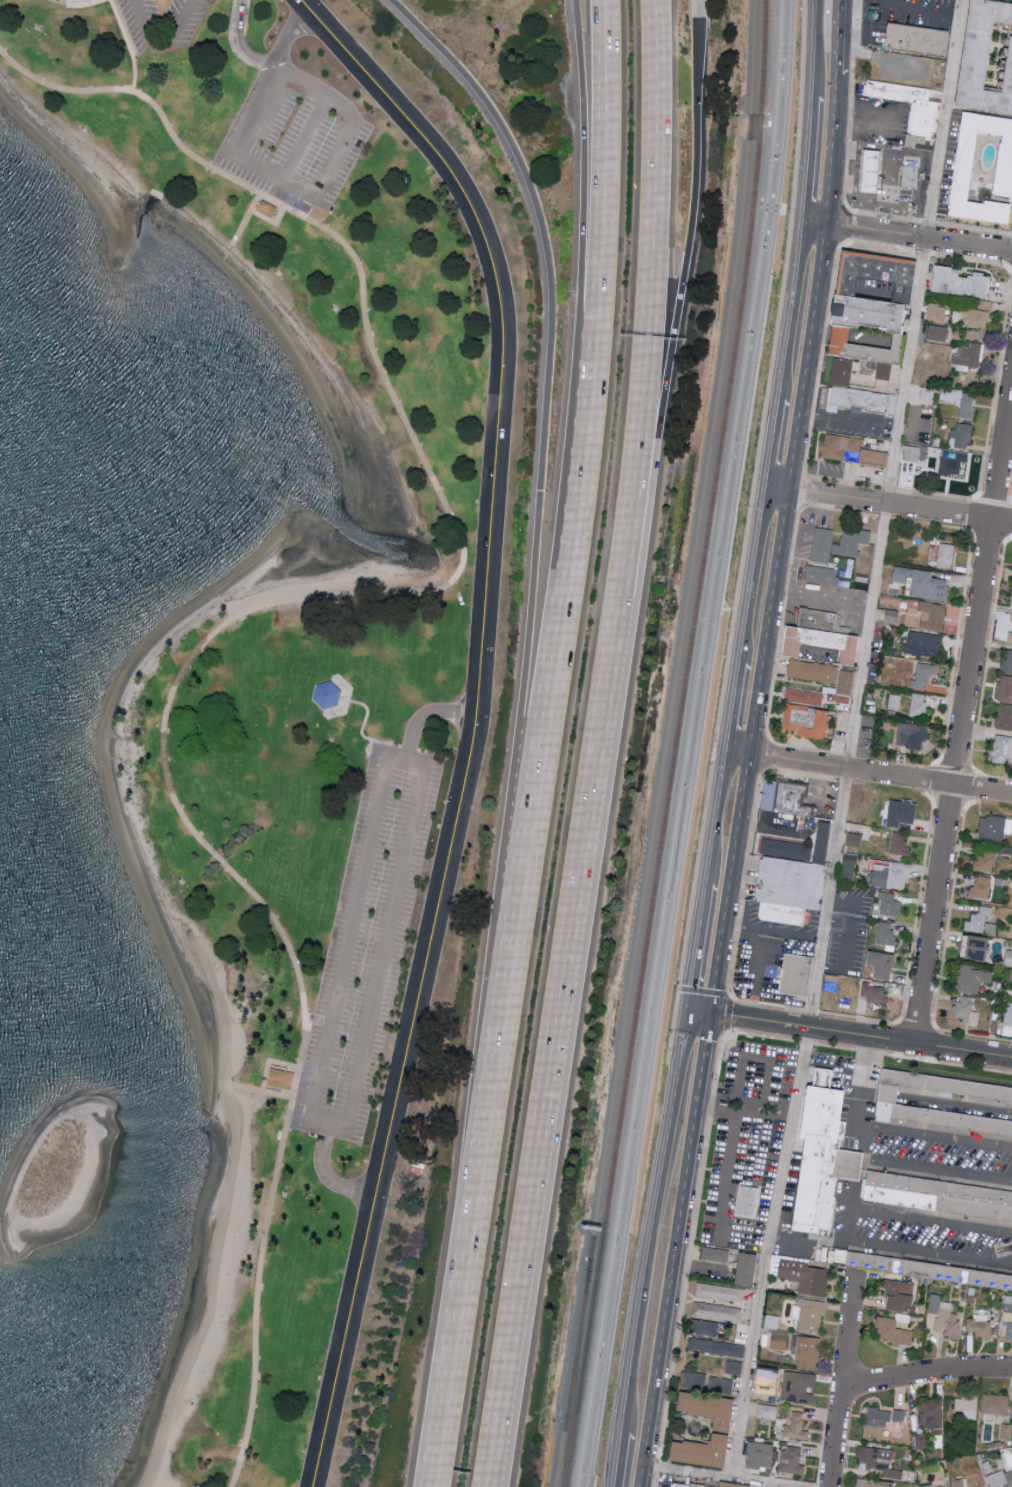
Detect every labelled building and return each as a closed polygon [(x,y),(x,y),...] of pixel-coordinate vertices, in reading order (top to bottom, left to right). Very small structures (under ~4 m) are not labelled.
[(1011,114),(1011,63),(1008,92),(989,90),(998,22),(1011,24),(1011,3),(991,0),(974,0),(961,107),(1011,114)] [(951,38),(947,63),(900,57),(886,55),(890,32),(890,30),(900,31),(904,31),(951,38)] [(932,95),(932,108),(919,106),(919,109),(914,109),(901,107),(865,103),(866,93),(867,85),(900,90),(916,92),(932,95)] [(943,108),(936,153),(936,156),(906,154),(906,153),(914,109),(919,109),(932,108),(943,108)] [(965,112),(952,216),(1011,224),(1011,219),(1011,205),(972,200),(980,132),(1004,135),(996,195),(1011,197),(1011,118),(965,112)] [(883,159),(879,202),(863,202),(866,159),(883,159)] [(920,169),(919,195),(903,195),(905,170),(920,169)] [(919,275),(914,300),(902,298),(845,288),(847,276),(851,247),(902,256),(922,260),(919,275)] [(932,291),(981,297),(979,309),(993,310),(994,300),(989,300),(993,274),(974,272),(973,277),(962,276),(963,268),(935,264),(932,291)] [(845,288),(902,298),(914,300),(908,331),(903,330),(842,319),(838,318),(842,293),(843,288),(845,288)] [(945,306),(928,304),(926,320),(943,323),(945,306)] [(987,329),(990,312),(967,307),(964,325),(987,329)] [(852,341),(896,347),(897,336),(898,333),(903,333),(911,334),(910,336),(907,363),(903,363),(842,354),(832,352),(835,337),(837,324),(842,324),(855,326),(853,337),(852,341)] [(948,327),(929,326),(928,339),(947,341),(948,327)] [(957,345),(954,363),(978,367),(983,343),(972,341),(971,348),(957,345)] [(895,366),(892,381),(855,375),(852,387),(843,387),(832,386),(838,358),(842,359),(895,366)] [(901,397),(898,419),(889,418),(889,414),(871,411),(871,408),(856,407),(855,409),(843,407),(830,404),(831,398),(832,386),(843,388),(900,397),(901,397)] [(935,389),(921,387),(919,401),(933,403),(935,389)] [(959,417),(974,419),(976,392),(942,389),(941,401),(960,402),(959,417)] [(973,425),(954,422),(950,446),(969,449),(973,425)] [(893,443),(891,458),(889,466),(862,462),(862,465),(849,464),(849,459),(850,456),(843,455),(842,455),(842,459),(842,461),(825,460),(825,459),(828,434),(843,436),(893,443)] [(904,460),(920,461),(921,446),(905,445),(904,460)] [(961,476),(962,462),(967,462),(968,454),(956,453),(956,459),(941,457),(939,474),(961,476)] [(838,545),(841,530),(869,534),(868,545),(856,544),(854,553),(858,554),(857,561),(830,557),(829,567),(807,564),(812,529),(834,532),(832,544),(838,545)] [(956,544),(941,542),(937,567),(952,569),(956,544)] [(936,571),(896,565),(894,581),(908,583),(909,576),(916,577),(913,595),(948,601),(951,580),(935,577),(936,571)] [(838,588),(803,583),(806,567),(836,572),(835,579),(839,579),(838,588)] [(944,631),(947,604),(923,601),(919,628),(944,631)] [(838,631),(841,613),(802,607),(799,626),(838,631)] [(855,667),(840,665),(842,650),(801,644),(799,660),(781,657),(786,625),(859,636),(855,667)] [(904,653),(940,657),(942,634),(910,631),(909,644),(905,644),(904,653)] [(1004,650),(1003,672),(1011,672),(1011,650),(1004,650)] [(788,676),(836,684),(839,667),(791,659),(788,676)] [(909,688),(923,690),(923,684),(934,685),(936,664),(918,662),(916,680),(910,680),(909,688)] [(835,701),(849,704),(854,671),(840,669),(835,701)] [(1011,702),(1011,676),(999,674),(995,700),(1011,702)] [(312,701),(317,686),(330,682),(340,692),(338,706),(323,711),(312,701)] [(822,705),(823,691),(786,689),(786,703),(822,705)] [(927,694),(912,693),(911,715),(926,716),(927,694)] [(841,713),(842,719),(831,718),(829,741),(789,737),(791,704),(841,713)] [(999,704),(996,728),(1011,731),(1011,706),(999,704)] [(895,745),(922,750),(924,739),(929,740),(931,726),(900,721),(895,745)] [(995,735),(993,762),(1011,764),(1011,737),(995,735)] [(817,807),(816,817),(786,811),(777,810),(780,780),(785,781),(812,784),(811,796),(807,796),(805,805),(817,807)] [(983,814),(979,839),(1004,843),(1006,834),(1011,835),(1011,819),(983,814)] [(835,824),(830,866),(786,860),(764,858),(766,839),(786,842),(816,846),(820,824),(820,822),(836,824),(835,824)] [(906,854),(909,833),(894,831),(891,852),(906,854)] [(863,835),(849,832),(846,845),(861,847),(863,835)] [(975,870),(994,871),(995,855),(976,854),(975,870)] [(824,885),(821,912),(787,907),(762,904),(759,903),(761,886),(762,885),(764,858),(786,861),(827,867),(824,885)] [(841,878),(853,879),(856,860),(844,858),(841,878)] [(893,865),(876,863),(874,885),(891,886),(893,865)] [(972,898),(989,900),(992,877),(976,874),(972,898)] [(895,893),(881,891),(878,913),(901,916),(902,901),(895,900),(895,893)] [(812,912),(810,929),(787,926),(760,922),(762,904),(787,908),(812,912)] [(965,930),(987,933),(994,934),(995,924),(986,923),(986,915),(992,916),(994,907),(981,906),(980,914),(972,913),(971,921),(966,921),(965,930)] [(892,922),(877,921),(876,945),(889,945),(889,950),(896,950),(896,930),(891,930),(892,922)] [(963,942),(959,942),(959,958),(991,960),(992,936),(963,935),(963,942)] [(894,953),(871,951),(870,965),(878,966),(877,978),(892,980),(894,953)] [(817,959),(810,1000),(787,997),(782,996),(787,960),(788,954),(817,959)] [(957,990),(979,993),(981,982),(992,983),(994,970),(960,966),(957,990)] [(886,1001),(887,985),(863,984),(862,1000),(886,1001)] [(974,998),(959,995),(956,1018),(979,1022),(981,1012),(972,1011),(974,998)] [(1011,1026),(1011,1003),(1007,1002),(1004,1024),(1011,1026)] [(898,1104),(1011,1121),(1011,1139),(891,1120),(890,1124),(878,1122),(879,1118),(876,1117),(883,1068),(1011,1088),(1011,1105),(900,1088),(898,1104)] [(295,1071),(272,1069),(271,1085),(293,1087),(295,1071)] [(837,1144),(833,1144),(832,1151),(861,1155),(857,1184),(833,1180),(830,1198),(833,1199),(828,1233),(817,1231),(817,1236),(792,1233),(805,1139),(800,1139),(807,1085),(845,1091),(837,1144)] [(868,1172),(1011,1192),(1011,1222),(864,1201),(868,1172)] [(761,1191),(757,1219),(739,1217),(743,1191),(743,1187),(761,1189),(761,1191)] [(730,1249),(703,1247),(701,1259),(729,1262),(730,1249)] [(761,1255),(742,1251),(736,1284),(755,1287),(761,1255)] [(850,1253),(1011,1276),(1011,1292),(848,1268),(850,1253)] [(798,1294),(826,1298),(830,1270),(809,1267),(810,1262),(781,1258),(778,1278),(800,1282),(798,1294)] [(915,1281),(884,1281),(884,1297),(889,1297),(889,1311),(915,1312),(915,1281)] [(696,1297),(745,1302),(746,1288),(697,1283),(696,1297)] [(953,1302),(941,1302),(942,1295),(931,1294),(929,1315),(936,1315),(934,1335),(959,1336),(960,1313),(952,1313),(953,1302)] [(792,1319),(799,1320),(797,1329),(820,1333),(825,1302),(796,1297),(792,1319)] [(693,1317),(741,1322),(743,1308),(694,1302),(693,1317)] [(898,1318),(879,1316),(876,1338),(893,1340),(893,1344),(912,1347),(914,1331),(896,1328),(898,1318)] [(967,1331),(976,1331),(975,1338),(991,1338),(991,1316),(968,1316),(967,1331)] [(693,1320),(692,1333),(718,1335),(719,1321),(693,1320)] [(772,1350),(787,1351),(788,1333),(772,1332),(772,1350)] [(802,1360),(802,1369),(819,1370),(821,1337),(798,1336),(797,1360),(802,1360)] [(746,1344),(690,1338),(688,1350),(744,1357),(746,1344)] [(742,1375),(743,1362),(727,1361),(726,1373),(742,1375)] [(774,1367),(760,1366),(758,1391),(772,1392),(774,1367)] [(708,1376),(709,1373),(682,1371),(680,1389),(733,1393),(734,1378),(708,1376)] [(816,1390),(817,1373),(784,1372),(783,1401),(814,1403),(815,1390),(816,1390)] [(734,1432),(736,1398),(682,1394),(681,1413),(716,1416),(715,1430),(734,1432)] [(982,1414),(1009,1415),(1010,1395),(982,1394),(982,1414)] [(954,1410),(962,1411),(962,1419),(977,1420),(978,1397),(955,1396),(954,1410)] [(919,1401),(919,1428),(943,1427),(943,1401),(919,1401)] [(778,1406),(759,1404),(757,1417),(776,1419),(778,1406)] [(904,1422),(906,1412),(868,1406),(864,1436),(884,1439),(887,1420),(904,1422)] [(784,1436),(809,1440),(810,1431),(803,1430),(805,1413),(792,1411),(790,1426),(785,1425),(784,1436)] [(671,1460),(726,1468),(731,1435),(714,1433),(712,1445),(674,1439),(671,1460)] [(746,1466),(772,1470),(776,1445),(750,1441),(746,1466)] [(780,1473),(806,1474),(806,1465),(800,1465),(801,1447),(788,1446),(788,1452),(780,1452),(780,1473)] [(894,1450),(859,1446),(858,1462),(867,1463),(866,1468),(882,1470),(881,1477),(902,1479),(903,1470),(892,1469),(894,1450)] [(988,1476),(991,1486),(1011,1486),(1011,1468),(988,1476)] [(953,1486),(965,1486),(964,1478),(952,1480),(953,1486)]
